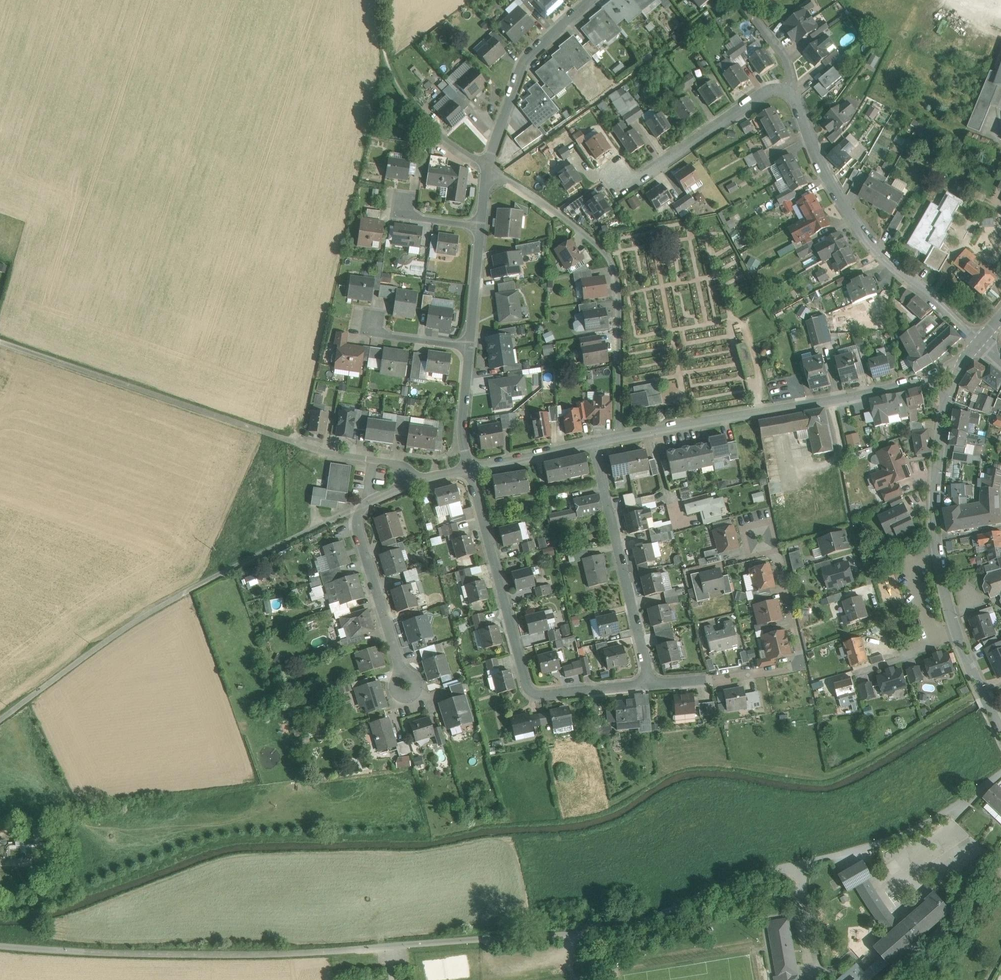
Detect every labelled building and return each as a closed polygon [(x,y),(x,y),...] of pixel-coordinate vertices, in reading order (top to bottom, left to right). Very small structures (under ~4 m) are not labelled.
[(523,4),(531,13),(535,9),(527,0),(519,0),(523,4)] [(535,9),(545,19),(565,0),(527,0),(535,9)] [(632,0),(614,0),(602,9),(603,10),(620,32),(621,32),(614,23),(628,12),(633,19),(642,12),(641,12),(632,0)] [(641,12),(656,0),(632,0),(641,12)] [(809,0),(794,10),(798,16),(806,10),(807,12),(814,7),(809,0)] [(523,4),(518,8),(527,18),(532,14),(531,13),(523,4)] [(518,8),(498,27),(514,43),(513,42),(524,32),(525,33),(534,25),(527,18),(518,8)] [(603,10),(594,17),(596,19),(582,30),(591,41),(596,47),(599,45),(596,41),(607,32),(612,39),(620,32),(603,10)] [(798,16),(785,24),(787,27),(786,30),(789,35),(812,19),(807,12),(806,10),(798,16)] [(812,19),(789,35),(793,40),(796,40),(798,43),(811,34),(818,28),(817,27),(812,19)] [(818,28),(811,34),(814,39),(829,28),(824,22),(817,27),(818,28)] [(508,46),(494,31),(489,35),(493,40),(494,39),(503,50),(508,46)] [(564,45),(565,46),(552,57),(566,74),(568,72),(566,69),(577,60),(582,67),(591,60),(581,48),(573,37),(564,45)] [(732,42),(735,48),(743,42),(739,37),(732,42)] [(819,41),(804,53),(816,67),(830,55),(826,50),(833,44),(827,37),(820,43),(819,41)] [(493,40),(488,45),(479,54),(478,53),(477,54),(490,68),(506,53),(503,50),(494,39),(493,40)] [(596,47),(591,41),(586,44),(595,55),(600,51),(596,47)] [(735,48),(741,56),(746,52),(750,49),(749,48),(747,44),(745,45),(743,42),(735,48)] [(595,55),(586,44),(581,48),(590,59),(595,55)] [(750,49),(746,52),(750,59),(758,53),(753,45),(749,48),(750,49)] [(731,58),(733,61),(741,56),(735,48),(727,53),(731,58)] [(750,59),(760,74),(761,75),(775,65),(775,64),(774,65),(770,58),(764,49),(758,53),(750,59)] [(838,51),(827,60),(830,64),(841,55),(838,51)] [(841,55),(830,64),(834,69),(834,68),(835,69),(845,60),(841,55)] [(738,65),(741,69),(747,65),(741,56),(733,61),(737,66),(738,65),(739,65),(738,65)] [(566,74),(552,57),(553,59),(536,73),(546,85),(555,97),(573,82),(566,74)] [(731,58),(720,66),(725,74),(724,74),(725,75),(725,74),(735,89),(735,90),(749,81),(749,80),(748,80),(741,69),(738,65),(739,65),(738,65),(737,66),(733,61),(731,58)] [(834,69),(819,81),(821,83),(814,88),(823,98),(830,92),(828,90),(838,81),(831,72),(835,69),(834,68),(834,69)] [(473,69),(456,85),(460,89),(468,97),(471,100),(487,85),(486,83),(479,75),(473,69)] [(1000,73),(995,85),(999,87),(991,106),(1000,110),(1000,70),(1000,73)] [(491,79),(483,71),(479,75),(486,83),(491,79)] [(991,71),(979,102),(991,107),(991,106),(999,87),(995,85),(1000,73),(991,71)] [(691,74),(683,79),(688,88),(696,82),(691,74)] [(712,81),(710,83),(706,77),(696,85),(699,90),(698,90),(699,91),(709,106),(723,97),(723,96),(718,89),(712,81)] [(683,79),(675,85),(681,93),(688,88),(683,79)] [(550,100),(541,89),(541,88),(538,84),(529,91),(533,95),(526,100),(531,105),(523,111),(534,124),(537,129),(559,111),(550,100)] [(555,97),(546,85),(541,88),(541,89),(550,100),(555,97)] [(621,86),(616,90),(620,96),(625,91),(621,86)] [(468,97),(460,89),(456,93),(459,96),(464,101),(468,97)] [(464,101),(459,96),(452,102),(462,112),(468,106),(464,101)] [(686,97),(672,107),(673,107),(683,122),(697,113),(697,112),(692,105),(686,97)] [(621,98),(613,103),(623,117),(630,112),(625,104),(621,98)] [(630,100),(625,104),(630,112),(636,108),(630,100)] [(452,102),(439,114),(452,128),(465,116),(462,112),(452,102)] [(834,110),(826,117),(828,121),(824,124),(830,132),(835,128),(837,131),(841,129),(851,120),(848,117),(855,111),(848,102),(840,108),(841,110),(837,114),(834,110)] [(979,102),(968,127),(968,126),(968,127),(980,133),(991,107),(979,102)] [(866,114),(873,119),(878,110),(871,106),(866,114)] [(636,108),(630,112),(636,120),(644,115),(638,107),(636,108)] [(774,108),(759,116),(763,125),(764,124),(767,130),(782,122),(774,108)] [(630,112),(623,117),(628,125),(636,120),(630,112)] [(660,113),(646,123),(647,123),(657,138),(656,138),(657,138),(671,129),(670,128),(666,122),(666,121),(660,113)] [(750,121),(741,125),(746,134),(754,129),(750,121)] [(782,122),(767,130),(771,137),(770,137),(775,146),(790,137),(782,122)] [(633,129),(628,133),(621,123),(613,129),(620,139),(619,139),(620,139),(630,154),(630,155),(644,145),(639,138),(633,129)] [(537,129),(534,124),(528,128),(537,139),(542,135),(537,129)] [(537,139),(528,128),(524,132),(532,143),(537,139)] [(837,131),(828,138),(833,144),(844,132),(841,129),(837,131)] [(532,143),(524,132),(519,136),(527,146),(532,143)] [(586,139),(581,132),(573,137),(578,145),(586,139)] [(600,134),(586,143),(586,144),(596,158),(596,159),(597,159),(611,150),(610,149),(605,142),(606,142),(600,134)] [(527,146),(519,136),(514,140),(522,150),(527,146)] [(839,146),(827,158),(841,171),(852,159),(848,154),(854,147),(846,139),(839,146)] [(966,143),(962,141),(958,152),(963,157),(964,155),(968,147),(969,148),(970,145),(966,143)] [(566,147),(558,152),(563,160),(571,155),(566,147)] [(968,147),(964,155),(970,158),(973,150),(969,148),(968,147)] [(767,158),(763,150),(754,155),(758,163),(767,158)] [(410,156),(389,153),(388,159),(385,177),(407,180),(410,162),(410,156)] [(792,155),(777,163),(777,164),(772,167),(771,169),(778,182),(785,178),(800,170),(792,155)] [(446,159),(430,156),(429,166),(445,168),(446,159)] [(767,158),(758,163),(763,171),(771,166),(767,158)] [(894,167),(886,162),(883,168),(891,172),(894,167)] [(423,164),(416,163),(414,177),(421,178),(423,164)] [(571,165),(557,175),(567,190),(567,191),(582,181),(576,172),(575,172),(571,165)] [(700,180),(690,165),(681,171),(681,172),(674,177),(684,191),(685,190),(684,190),(690,187),(693,192),(703,185),(699,180),(700,180)] [(445,168),(429,166),(426,186),(427,186),(427,183),(441,185),(443,185),(443,183),(450,184),(448,198),(446,198),(445,199),(462,201),(466,171),(445,168)] [(855,169),(849,179),(854,182),(860,172),(855,169)] [(800,170),(785,178),(789,184),(788,184),(792,191),(793,193),(795,192),(808,185),(800,170)] [(854,182),(852,186),(862,192),(869,180),(870,178),(860,172),(854,182)] [(897,179),(891,189),(884,185),(883,188),(873,204),(874,205),(893,216),(896,210),(893,209),(907,186),(897,179)] [(883,188),(869,180),(862,192),(860,196),(873,204),(883,188)] [(450,184),(443,183),(443,185),(441,185),(440,197),(446,198),(448,198),(450,184)] [(662,185),(655,190),(655,189),(646,195),(656,210),(656,209),(671,199),(672,199),(662,185)] [(792,191),(787,194),(786,193),(777,197),(782,206),(790,201),(797,197),(795,192),(793,193),(792,191)] [(588,193),(569,205),(574,212),(586,204),(593,199),(588,193)] [(633,210),(641,203),(634,194),(626,201),(633,210)] [(605,202),(600,195),(593,199),(586,204),(586,205),(597,220),(596,220),(597,220),(611,210),(605,201),(605,202)] [(689,195),(681,200),(687,208),(695,203),(689,195)] [(814,195),(798,204),(803,212),(804,212),(807,218),(822,210),(814,195)] [(942,209),(932,203),(908,245),(929,257),(925,264),(940,273),(950,256),(940,250),(949,235),(947,234),(955,220),(953,218),(961,204),(949,197),(942,209)] [(681,200),(673,206),(678,214),(687,208),(681,200)] [(790,201),(782,206),(786,214),(795,209),(790,201)] [(528,209),(515,203),(514,212),(522,213),(521,216),(527,217),(528,209)] [(380,212),(367,210),(366,221),(378,223),(380,212)] [(514,212),(498,210),(496,236),(519,239),(521,216),(522,213),(514,212)] [(822,210),(807,218),(810,224),(810,225),(814,233),(814,234),(830,225),(822,210)] [(898,212),(887,230),(894,234),(905,216),(898,212)] [(807,218),(792,226),(799,238),(808,233),(809,236),(810,236),(814,234),(814,233),(810,225),(810,224),(807,218)] [(994,218),(983,219),(984,227),(994,226),(994,218)] [(732,219),(726,221),(729,228),(735,225),(732,219)] [(366,221),(364,221),(361,239),(367,240),(366,247),(379,249),(382,223),(378,223),(366,221)] [(422,229),(394,225),(392,241),(392,244),(420,248),(422,229)] [(799,238),(792,242),(796,250),(812,241),(810,236),(809,236),(808,233),(799,238)] [(841,233),(825,241),(825,242),(815,247),(817,250),(813,252),(815,256),(819,264),(834,256),(849,248),(841,233)] [(439,236),(431,235),(430,249),(437,250),(439,236)] [(457,238),(439,235),(439,236),(437,250),(437,253),(455,255),(457,238)] [(741,235),(732,240),(737,249),(746,244),(741,235)] [(571,241),(555,250),(567,269),(582,260),(578,253),(571,241)] [(812,241),(796,250),(801,258),(813,252),(817,250),(815,247),(812,241)] [(539,242),(530,244),(532,254),(539,253),(539,242)] [(530,244),(516,246),(517,252),(519,252),(520,256),(532,254),(530,244)] [(777,251),(780,257),(795,249),(792,244),(777,251)] [(849,248),(834,256),(837,262),(841,271),(857,263),(849,248)] [(437,253),(437,250),(430,249),(428,258),(436,259),(437,253)] [(592,260),(585,249),(578,253),(582,260),(585,265),(592,260)] [(966,250),(955,264),(965,272),(967,271),(966,270),(972,262),(973,263),(976,258),(966,250)] [(517,252),(494,257),(496,270),(492,270),(494,279),(519,274),(518,265),(521,265),(520,256),(519,252),(517,252)] [(815,256),(802,262),(807,270),(819,264),(815,256)] [(973,263),(972,262),(966,270),(967,271),(975,278),(969,286),(983,297),(995,281),(973,263)] [(591,270),(573,274),(575,283),(582,282),(582,281),(592,280),(591,270)] [(825,270),(816,274),(821,283),(829,278),(825,270)] [(380,286),(387,286),(390,287),(391,275),(382,274),(381,279),(380,286)] [(374,281),(353,278),(350,298),(371,301),(373,290),(374,281)] [(374,278),(374,281),(373,290),(379,291),(380,286),(381,279),(374,278)] [(592,280),(582,281),(582,282),(584,297),(584,298),(606,295),(603,278),(592,280)] [(863,278),(854,281),(855,284),(847,287),(853,304),(878,295),(871,278),(864,281),(863,278)] [(514,281),(498,285),(499,294),(515,292),(514,281)] [(582,282),(575,283),(577,298),(584,297),(582,282)] [(387,286),(380,286),(379,291),(378,298),(385,299),(387,286)] [(417,293),(397,291),(398,288),(390,287),(387,286),(385,299),(395,300),(393,315),(414,318),(417,293)] [(812,292),(815,299),(822,295),(819,289),(812,292)] [(917,296),(907,290),(900,301),(902,302),(901,303),(902,304),(903,303),(908,306),(917,296)] [(499,294),(497,295),(500,322),(521,320),(517,292),(515,292),(499,294)] [(432,297),(423,295),(421,310),(429,311),(429,307),(431,307),(432,297)] [(925,302),(917,296),(908,306),(907,307),(922,320),(933,310),(925,302)] [(596,303),(578,305),(580,314),(584,313),(583,313),(597,311),(596,303)] [(431,307),(429,307),(429,311),(427,327),(450,330),(452,310),(431,307)] [(597,311),(583,313),(584,313),(585,321),(575,322),(574,325),(574,330),(577,332),(607,327),(604,310),(597,311)] [(929,315),(916,327),(923,342),(928,338),(927,338),(940,326),(929,315)] [(819,317),(807,321),(814,346),(826,343),(819,317)] [(940,326),(927,338),(928,338),(923,342),(927,349),(926,350),(933,363),(934,363),(962,338),(951,327),(951,328),(945,322),(940,326)] [(515,327),(498,331),(498,337),(508,335),(508,336),(516,335),(515,327)] [(902,338),(901,338),(911,357),(908,359),(912,367),(916,374),(933,363),(926,350),(927,349),(923,342),(916,327),(902,338)] [(347,334),(336,333),(333,347),(338,347),(338,345),(346,346),(347,334)] [(898,333),(892,337),(894,344),(901,338),(902,338),(898,333)] [(498,337),(486,339),(489,354),(510,351),(508,336),(508,335),(498,337)] [(598,335),(580,339),(582,347),(600,344),(598,335)] [(600,344),(582,347),(585,365),(607,361),(604,343),(600,344)] [(541,346),(543,355),(552,353),(551,344),(541,346)] [(346,346),(338,345),(338,347),(335,369),(349,371),(353,347),(346,346)] [(363,349),(353,347),(349,371),(360,372),(362,359),(364,349),(363,349)] [(382,362),(384,351),(382,351),(382,349),(370,348),(368,359),(368,360),(382,362)] [(858,350),(852,351),(853,355),(856,365),(862,363),(858,350)] [(396,352),(384,351),(382,362),(381,369),(381,372),(390,373),(390,375),(404,377),(407,353),(396,351),(396,352)] [(510,351),(489,354),(491,369),(503,367),(513,366),(513,365),(510,351)] [(423,354),(413,353),(412,365),(421,366),(423,354)] [(450,356),(429,353),(426,371),(448,374),(450,356)] [(853,355),(836,359),(843,384),(859,379),(856,365),(853,355)] [(895,355),(888,357),(891,369),(897,368),(895,355)] [(823,357),(813,360),(813,359),(804,361),(811,390),(821,387),(821,388),(831,386),(823,357)] [(888,357),(869,362),(874,379),(892,374),(891,369),(888,357)] [(912,367),(908,359),(900,363),(904,371),(912,367)] [(381,369),(382,362),(368,360),(367,367),(381,369)] [(975,362),(960,386),(974,394),(981,397),(981,396),(984,388),(979,386),(983,380),(989,370),(975,362)] [(521,364),(513,365),(513,366),(503,367),(504,373),(507,373),(522,370),(521,364)] [(421,366),(412,365),(410,379),(419,380),(421,366)] [(991,366),(989,370),(983,380),(998,392),(1000,387),(1000,374),(991,366)] [(522,370),(507,373),(508,379),(523,377),(522,370)] [(508,379),(490,382),(495,410),(511,407),(510,396),(525,394),(523,377),(508,379)] [(658,383),(633,387),(634,394),(629,395),(632,410),(662,404),(658,383)] [(922,388),(906,392),(910,417),(911,422),(919,421),(917,409),(913,410),(913,406),(925,404),(922,388)] [(999,394),(984,388),(981,396),(996,402),(999,394)] [(896,394),(878,398),(882,418),(889,417),(890,424),(901,421),(901,418),(910,417),(906,392),(896,394)] [(996,402),(981,396),(981,397),(975,410),(979,411),(991,416),(996,402)] [(608,398),(598,398),(597,403),(584,402),(586,419),(594,419),(594,426),(604,426),(604,419),(604,403),(608,403),(608,398)] [(882,418),(878,398),(870,400),(876,427),(890,424),(889,417),(882,418)] [(584,402),(577,403),(578,409),(580,421),(587,420),(586,419),(584,402)] [(557,407),(557,406),(548,408),(551,422),(557,421),(557,418),(557,407)] [(557,407),(557,418),(563,417),(569,416),(568,411),(568,409),(561,411),(560,406),(557,407)] [(578,409),(568,411),(569,416),(563,417),(566,434),(582,432),(580,421),(578,409)] [(825,409),(806,413),(809,428),(828,425),(825,409)] [(968,413),(954,409),(951,429),(968,433),(969,426),(973,427),(974,424),(979,425),(981,416),(978,416),(971,414),(971,413),(968,413)] [(361,411),(355,410),(354,414),(355,414),(353,429),(359,430),(361,411)] [(370,412),(361,411),(359,430),(366,431),(368,421),(370,412)] [(514,414),(509,414),(509,425),(515,425),(515,423),(526,421),(527,421),(526,411),(514,413),(514,414)] [(354,414),(341,412),(339,426),(338,426),(337,437),(351,439),(353,429),(355,414),(354,414)] [(546,413),(531,416),(532,421),(533,432),(535,440),(551,437),(546,413)] [(806,413),(786,416),(789,433),(798,432),(809,430),(809,428),(806,413)] [(395,425),(396,416),(383,414),(382,423),(395,425)] [(509,414),(500,416),(502,430),(509,429),(509,425),(509,414)] [(992,414),(991,420),(996,421),(994,426),(1000,428),(1000,417),(992,414)] [(395,425),(394,435),(402,436),(405,417),(396,416),(395,425)] [(786,416),(758,421),(761,438),(773,436),(789,433),(786,416)] [(405,417),(402,436),(408,437),(409,427),(410,427),(411,418),(405,417)] [(423,429),(424,420),(411,418),(410,427),(423,429)] [(290,422),(279,419),(277,427),(288,429),(290,422)] [(437,430),(438,422),(424,420),(423,429),(437,430)] [(368,421),(366,431),(365,441),(379,443),(382,423),(368,421)] [(438,422),(437,430),(437,431),(434,450),(441,451),(442,441),(444,423),(438,422)] [(395,425),(382,423),(379,443),(393,445),(394,435),(395,425)] [(499,424),(478,428),(482,449),(503,445),(499,424)] [(828,425),(809,428),(809,430),(798,432),(799,440),(809,439),(809,440),(811,440),(814,454),(834,451),(828,425)] [(410,427),(409,427),(408,437),(406,446),(420,448),(423,429),(410,427)] [(437,430),(423,429),(420,448),(434,450),(437,431),(437,430)] [(968,433),(951,429),(949,445),(955,446),(967,448),(965,454),(974,456),(976,446),(979,436),(968,433)] [(928,430),(919,432),(919,430),(913,431),(917,454),(931,451),(928,430)] [(848,446),(860,444),(859,432),(846,434),(848,446)] [(724,436),(708,439),(710,445),(713,463),(723,461),(722,458),(729,457),(726,443),(724,436)] [(773,436),(762,438),(770,483),(768,484),(770,495),(781,493),(779,482),(781,481),(773,436)] [(986,438),(979,436),(976,446),(981,447),(982,446),(984,446),(985,440),(986,438)] [(736,441),(726,443),(729,457),(729,461),(739,459),(736,441)] [(703,445),(700,444),(697,445),(695,447),(695,448),(699,468),(713,465),(713,463),(710,445),(703,446),(703,445)] [(897,446),(878,453),(879,454),(874,456),(873,458),(872,459),(872,461),(872,463),(873,464),(875,465),(877,466),(882,463),(885,471),(872,476),(877,490),(889,485),(890,488),(894,487),(893,484),(909,478),(904,463),(905,463),(903,456),(901,457),(897,446)] [(689,448),(686,447),(683,448),(681,449),(681,451),(685,471),(699,468),(695,448),(689,449),(689,448)] [(681,451),(675,452),(674,451),(672,450),(668,451),(666,453),(668,459),(670,471),(671,474),(685,471),(681,451)] [(645,451),(625,455),(629,475),(630,474),(629,471),(638,470),(639,473),(649,471),(645,451)] [(584,455),(543,464),(548,484),(589,475),(584,455)] [(654,459),(648,460),(652,476),(658,475),(654,459)] [(668,459),(661,461),(664,472),(670,471),(668,459)] [(966,497),(960,497),(960,507),(972,504),(970,463),(971,463),(970,462),(964,462),(965,485),(966,497)] [(351,467),(331,464),(327,490),(348,493),(351,467)] [(991,469),(988,481),(982,480),(982,487),(1000,490),(1000,485),(1000,471),(991,469)] [(526,472),(492,478),(495,498),(529,493),(526,472)] [(890,488),(882,491),(887,503),(890,502),(901,497),(903,496),(899,485),(890,488)] [(456,486),(434,492),(438,507),(435,508),(438,518),(449,515),(450,518),(463,514),(462,510),(460,502),(456,486)] [(689,486),(679,489),(680,495),(691,492),(689,486)] [(981,487),(980,503),(985,526),(1000,523),(1000,512),(1000,490),(982,487),(981,487)] [(327,491),(313,489),(311,505),(335,509),(336,502),(325,501),(327,491)] [(348,493),(327,490),(327,491),(325,501),(336,502),(346,504),(348,493)] [(761,491),(751,494),(753,502),(764,499),(761,491)] [(691,492),(680,495),(682,501),(692,498),(691,492)] [(632,494),(622,496),(625,507),(635,505),(632,494)] [(598,495),(573,500),(575,510),(577,518),(603,512),(598,495)] [(654,495),(640,498),(641,505),(642,505),(655,502),(654,495)] [(901,497),(890,502),(893,507),(904,502),(901,497)] [(712,499),(685,506),(687,514),(703,510),(705,518),(714,516),(721,515),(719,508),(724,507),(722,499),(712,501),(712,499)] [(628,514),(625,515),(629,534),(647,530),(647,529),(648,529),(653,528),(653,525),(652,523),(651,518),(649,509),(656,508),(655,502),(642,505),(643,511),(628,514)] [(972,504),(960,507),(965,530),(985,526),(980,503),(972,504)] [(641,505),(627,508),(628,514),(643,511),(642,505),(641,505)] [(902,506),(879,517),(887,534),(895,530),(899,539),(916,530),(908,513),(906,514),(902,506)] [(960,507),(943,510),(948,533),(965,530),(960,507)] [(471,508),(462,510),(463,514),(464,514),(465,521),(474,518),(471,508)] [(575,510),(548,516),(550,523),(577,518),(575,510)] [(395,513),(375,519),(382,541),(382,542),(395,538),(402,536),(395,513)] [(463,514),(450,518),(452,524),(456,523),(465,521),(464,514),(463,514)] [(705,518),(703,519),(704,525),(716,522),(714,516),(705,518)] [(712,524),(714,532),(732,527),(731,520),(712,524)] [(448,536),(458,533),(456,523),(452,524),(442,527),(445,537),(448,536)] [(518,524),(499,529),(503,546),(513,543),(521,541),(522,541),(518,524)] [(671,524),(662,526),(664,533),(673,532),(671,524)] [(662,526),(653,528),(648,529),(650,536),(661,534),(664,533),(662,526)] [(732,527),(714,532),(716,539),(718,549),(719,553),(722,552),(737,548),(732,527)] [(664,533),(661,534),(663,542),(674,540),(673,532),(664,533)] [(845,532),(819,540),(824,556),(850,548),(845,532)] [(978,536),(980,547),(986,546),(987,552),(1000,548),(1000,532),(978,536)] [(661,534),(650,536),(652,544),(652,545),(657,543),(663,542),(661,534)] [(432,545),(442,544),(441,536),(431,537),(432,545)] [(460,538),(453,540),(458,559),(474,555),(472,545),(471,545),(469,536),(460,538)] [(395,538),(382,542),(382,541),(381,541),(383,548),(397,544),(395,538)] [(708,541),(710,551),(718,549),(716,539),(708,541)] [(532,541),(522,544),(525,554),(534,551),(532,541)] [(342,542),(324,548),(330,570),(339,567),(348,564),(342,542)] [(650,544),(633,548),(637,566),(654,562),(653,559),(660,557),(657,543),(652,545),(652,544),(650,545),(650,544)] [(397,544),(383,548),(384,554),(398,550),(397,544)] [(501,551),(502,555),(518,551),(516,547),(501,551)] [(542,547),(543,557),(553,556),(553,547),(542,547)] [(987,552),(989,562),(999,559),(1000,558),(1000,548),(987,552)] [(724,561),(722,552),(719,553),(718,549),(710,551),(703,552),(707,565),(724,561)] [(384,554),(380,556),(387,577),(406,571),(399,550),(398,550),(384,554)] [(586,550),(573,552),(575,562),(582,560),(586,559),(586,558),(588,558),(586,550)] [(800,551),(789,554),(793,571),(804,568),(800,551)] [(588,558),(586,558),(586,559),(582,560),(589,588),(608,583),(603,564),(605,563),(603,554),(588,558)] [(461,567),(472,564),(470,558),(459,561),(461,567)] [(999,559),(1000,563),(985,567),(987,573),(1000,569),(1000,558),(999,559)] [(832,560),(815,565),(817,574),(824,572),(824,570),(834,567),(832,560)] [(637,566),(640,578),(657,574),(654,562),(637,566)] [(834,567),(824,570),(824,572),(829,588),(836,586),(839,588),(844,586),(845,584),(853,581),(848,563),(834,567)] [(679,566),(667,569),(668,575),(680,572),(679,566)] [(768,566),(750,570),(755,590),(755,591),(769,587),(773,586),(768,566)] [(339,567),(330,570),(319,573),(321,580),(341,574),(339,567)] [(689,572),(696,572),(695,567),(683,567),(684,580),(690,580),(689,572)] [(416,569),(403,573),(405,579),(418,575),(416,569)] [(469,569),(459,571),(462,581),(472,578),(469,569)] [(530,569),(511,574),(516,590),(526,588),(534,585),(534,586),(535,585),(530,569)] [(987,573),(988,575),(987,576),(985,580),(985,582),(983,587),(986,594),(989,592),(991,598),(1000,595),(1000,569),(987,573)] [(719,570),(700,575),(699,573),(690,575),(697,602),(710,599),(708,592),(715,591),(716,592),(717,591),(717,590),(723,589),(724,589),(721,577),(719,570)] [(254,573),(245,577),(248,586),(258,583),(254,573)] [(657,574),(640,578),(645,597),(663,592),(664,592),(664,591),(660,573),(657,574)] [(341,574),(321,580),(323,586),(326,585),(333,583),(333,582),(343,579),(341,574)] [(343,579),(333,582),(333,583),(326,585),(331,605),(338,602),(339,605),(340,604),(340,605),(347,603),(363,598),(356,575),(343,579)] [(405,579),(407,586),(416,583),(420,582),(418,575),(405,579)] [(728,575),(721,577),(724,589),(723,589),(724,595),(732,593),(728,575)] [(473,584),(466,585),(471,604),(487,600),(485,590),(483,582),(483,581),(473,584)] [(407,586),(391,591),(398,613),(417,607),(414,597),(420,595),(416,583),(407,586)] [(535,588),(537,598),(552,594),(550,584),(535,588)] [(755,591),(755,590),(751,591),(753,600),(760,598),(771,596),(769,587),(755,591)] [(675,589),(664,591),(664,592),(663,592),(665,599),(677,597),(675,589)] [(842,593),(827,598),(829,604),(844,600),(842,593)] [(677,597),(665,599),(666,605),(667,605),(678,603),(677,597)] [(861,597),(844,602),(851,623),(868,618),(861,597)] [(283,598),(271,601),(273,613),(286,610),(283,598)] [(753,600),(748,601),(749,607),(753,606),(761,604),(760,598),(753,600)] [(761,604),(753,606),(756,616),(779,610),(777,600),(761,604)] [(347,603),(340,605),(340,604),(339,605),(338,602),(331,605),(329,605),(332,615),(333,614),(349,609),(347,603)] [(666,605),(647,609),(652,627),(653,627),(670,623),(671,623),(667,605),(666,605)] [(349,609),(333,614),(335,620),(340,619),(340,618),(350,615),(349,609)] [(350,615),(340,618),(340,619),(346,639),(346,640),(362,635),(373,631),(367,610),(350,615)] [(779,610),(756,616),(758,625),(766,624),(781,620),(779,610)] [(544,613),(525,618),(529,634),(539,632),(547,630),(548,632),(555,631),(553,623),(554,622),(551,611),(544,613)] [(472,616),(475,626),(485,623),(482,614),(472,616)] [(615,615),(595,619),(600,637),(619,633),(615,615)] [(988,615),(971,620),(978,641),(995,635),(988,615)] [(425,617),(405,623),(411,643),(424,638),(431,637),(425,617)] [(731,620),(723,622),(725,630),(720,632),(724,651),(732,649),(732,647),(737,646),(731,620)] [(485,623),(475,626),(477,631),(479,630),(486,629),(485,623)] [(571,633),(569,623),(559,625),(561,635),(571,633)] [(670,623),(653,627),(654,633),(671,629),(670,623)] [(766,624),(758,625),(754,626),(755,632),(762,631),(767,629),(766,624)] [(720,632),(714,633),(712,625),(704,627),(710,652),(716,651),(717,653),(724,651),(720,632)] [(486,629),(479,630),(484,649),(501,645),(498,635),(496,627),(496,626),(486,629)] [(767,629),(762,631),(763,637),(775,634),(774,628),(767,629)] [(671,629),(654,633),(657,646),(674,642),(671,629)] [(555,631),(548,632),(550,642),(560,640),(558,630),(555,631)] [(763,637),(762,637),(763,643),(762,644),(763,649),(765,650),(767,659),(768,660),(775,658),(790,654),(784,632),(775,634),(763,637)] [(561,643),(574,642),(573,634),(561,635),(561,643)] [(362,635),(346,640),(346,639),(340,641),(342,649),(364,642),(362,635)] [(997,637),(983,643),(986,650),(998,644),(1000,643),(997,637)] [(424,638),(411,643),(414,652),(419,650),(427,648),(424,638)] [(861,638),(844,643),(852,667),(869,662),(861,638)] [(364,642),(342,649),(344,655),(355,652),(355,654),(367,650),(364,642)] [(606,642),(595,645),(597,653),(603,651),(608,650),(606,642)] [(657,646),(656,646),(661,666),(679,661),(674,642),(657,646)] [(998,644),(1000,650),(988,655),(993,665),(996,664),(1000,675),(1000,643),(998,644)] [(543,644),(534,644),(535,654),(544,653),(543,644)] [(986,650),(988,655),(1000,650),(998,644),(986,650)] [(427,648),(419,650),(422,661),(438,657),(434,646),(427,648)] [(608,650),(603,651),(607,669),(627,664),(622,647),(608,650)] [(367,650),(355,654),(359,664),(364,663),(367,672),(384,667),(381,655),(377,656),(375,648),(367,650)] [(748,663),(745,652),(740,653),(743,664),(748,663)] [(556,653),(537,657),(541,674),(551,671),(559,669),(560,669),(556,653)] [(942,656),(941,653),(935,655),(936,658),(926,662),(932,679),(934,678),(936,679),(941,678),(942,675),(954,671),(949,654),(942,656)] [(438,657),(422,661),(428,682),(440,678),(442,683),(451,680),(444,655),(438,657)] [(882,655),(871,658),(873,665),(884,661),(882,655)] [(587,658),(580,659),(583,673),(584,677),(591,675),(587,658)] [(775,658),(768,660),(767,659),(757,661),(759,668),(777,665),(775,658)] [(486,661),(488,671),(498,669),(496,659),(486,661)] [(712,659),(706,661),(709,672),(714,670),(712,659)] [(580,662),(572,664),(572,665),(563,668),(565,678),(583,673),(580,662)] [(919,667),(908,670),(912,684),(923,680),(919,667)] [(500,674),(498,669),(488,671),(486,672),(492,692),(496,691),(493,676),(500,674)] [(888,674),(878,677),(884,694),(886,694),(889,695),(894,693),(895,691),(907,687),(901,670),(895,672),(894,669),(887,671),(888,674)] [(500,674),(493,676),(496,691),(497,694),(514,690),(511,680),(509,672),(509,671),(500,674)] [(851,677),(835,682),(840,700),(856,695),(851,677)] [(367,679),(351,684),(353,691),(356,690),(356,689),(369,685),(367,679)] [(825,681),(813,685),(814,690),(826,686),(825,681)] [(369,685),(356,689),(356,690),(359,700),(364,699),(368,713),(385,708),(381,693),(382,692),(379,682),(369,685)] [(461,683),(449,687),(453,700),(463,696),(463,697),(465,696),(461,683)] [(872,683),(860,686),(863,700),(875,697),(872,683)] [(743,689),(723,692),(726,711),(738,709),(738,707),(746,706),(746,705),(744,697),(743,689)] [(634,701),(635,707),(649,706),(648,692),(634,694),(634,701)] [(693,695),(673,697),(675,715),(674,715),(672,717),(672,720),(674,722),(676,722),(676,721),(695,719),(693,695)] [(744,697),(746,705),(751,704),(752,709),(760,708),(758,695),(744,697)] [(453,700),(439,704),(443,716),(444,715),(449,730),(461,726),(460,726),(461,726),(460,723),(471,719),(469,710),(467,710),(463,697),(463,696),(453,700)] [(634,701),(614,703),(617,730),(637,728),(638,733),(651,731),(650,721),(636,723),(636,719),(635,707),(634,701)] [(714,702),(698,704),(700,716),(715,715),(714,702)] [(636,723),(650,721),(649,706),(635,707),(636,719),(636,723)] [(568,709),(560,710),(559,710),(549,712),(549,713),(552,723),(553,729),(555,728),(556,734),(558,734),(570,732),(572,730),(571,725),(572,725),(568,708),(568,709)] [(549,713),(538,715),(540,725),(552,723),(549,713)] [(529,715),(519,717),(511,719),(510,719),(514,736),(533,731),(532,727),(529,717),(529,715)] [(538,715),(529,717),(532,727),(540,725),(538,715)] [(429,717),(409,723),(415,743),(435,737),(433,730),(429,717)] [(388,719),(371,725),(379,751),(396,746),(396,744),(388,719)] [(440,727),(433,730),(435,737),(437,744),(441,746),(445,745),(440,727)] [(407,741),(396,744),(396,746),(399,757),(411,753),(407,741)] [(997,785),(984,798),(1000,813),(1000,789),(997,785)] [(864,862),(840,876),(848,892),(857,887),(869,880),(873,877),(864,862)] [(876,892),(869,880),(857,887),(862,895),(869,906),(876,916),(883,926),(891,935),(901,926),(894,917),(887,908),(882,901),(876,892)] [(891,935),(875,949),(883,958),(889,964),(889,965),(905,951),(909,954),(917,946),(915,943),(951,911),(936,893),(926,901),(928,903),(901,926),(891,935)] [(788,919),(769,923),(778,976),(775,977),(775,979),(799,979),(788,919)] [(857,964),(839,979),(871,979),(889,964),(883,958),(865,973),(857,964)]
